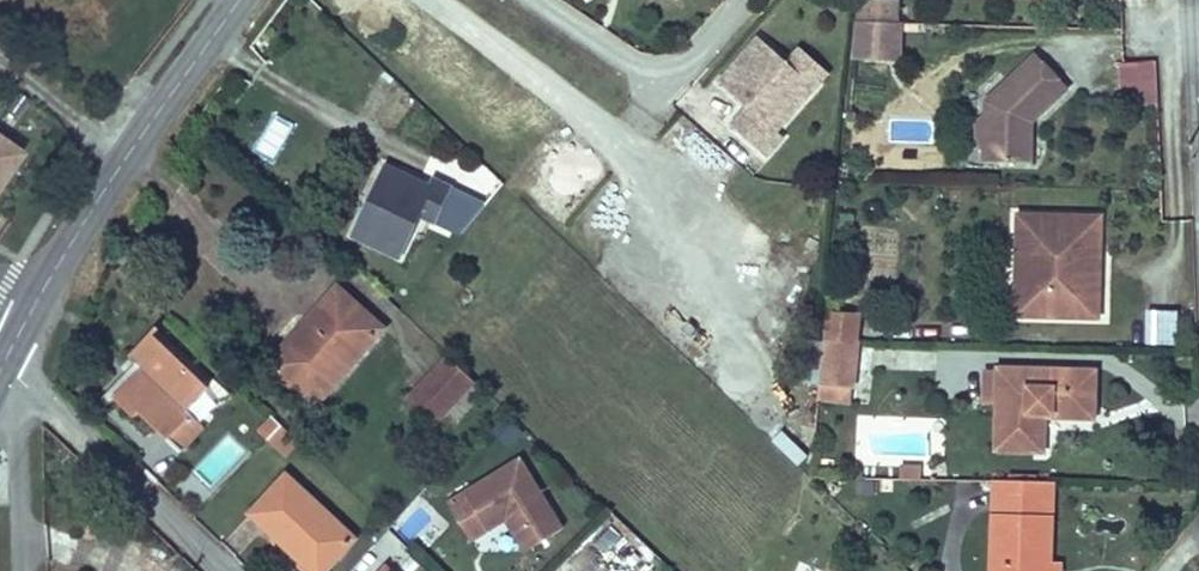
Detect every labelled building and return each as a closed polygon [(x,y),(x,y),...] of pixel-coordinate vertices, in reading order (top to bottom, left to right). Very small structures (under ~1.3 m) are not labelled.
[(858,1),(858,22),(895,23),(896,1),(858,1)] [(895,23),(858,22),(854,60),(900,61),(900,23),(895,23)] [(790,68),(762,42),(721,87),(742,105),(746,101),(754,108),(750,113),(734,131),(767,160),(784,141),(778,136),(817,92),(790,68)] [(829,78),(802,54),(790,68),(817,92),(829,78)] [(1066,89),(1035,56),(985,102),(984,114),(993,123),(992,139),(984,147),(984,162),(1029,164),(1031,123),(1066,89)] [(1160,105),(1158,58),(1128,57),(1119,58),(1121,106),(1160,105)] [(754,108),(746,101),(742,105),(750,113),(754,108)] [(976,139),(984,147),(992,139),(993,123),(984,114),(976,123),(976,139)] [(21,153),(0,138),(0,183),(21,153)] [(386,168),(381,179),(399,186),(403,176),(386,168)] [(399,186),(381,179),(354,236),(399,257),(419,215),(433,222),(448,190),(432,182),(429,189),(403,176),(399,186)] [(1099,260),(1099,217),(1019,216),(1018,257),(1024,257),(1023,293),(1041,293),(1041,316),(1097,317),(1098,293),(1086,293),(1086,267),(1081,267),(1081,259),(1099,260)] [(1017,315),(1041,316),(1041,293),(1023,293),(1024,257),(1018,257),(1017,315)] [(1086,293),(1098,293),(1099,260),(1081,259),(1081,267),(1086,267),(1086,293)] [(299,342),(274,370),(314,406),(383,329),(337,288),(292,338),(299,342)] [(142,367),(114,397),(134,417),(140,412),(180,453),(206,427),(188,410),(208,389),(152,333),(131,355),(137,362),(142,367)] [(292,338),(268,365),(274,370),(299,342),(292,338)] [(797,383),(820,385),(820,384),(825,342),(803,340),(797,383)] [(825,342),(820,384),(853,388),(858,340),(825,340),(825,342)] [(448,356),(408,397),(435,424),(448,411),(457,420),(485,391),(448,356)] [(106,406),(114,397),(142,367),(137,362),(100,401),(106,406)] [(998,368),(996,450),(1042,452),(1044,415),(1094,418),(1095,372),(998,368)] [(820,385),(818,399),(852,403),(853,388),(820,384),(820,385)] [(512,444),(523,424),(503,414),(492,433),(512,444)] [(273,417),(259,431),(268,441),(282,426),(273,417)] [(796,463),(808,452),(783,425),(771,437),(796,463)] [(282,426),(268,441),(285,457),(299,442),(282,426)] [(469,539),(506,518),(516,512),(535,544),(562,528),(520,458),(447,501),(469,539)] [(293,553),(298,549),(321,570),(327,570),(355,540),(286,476),(251,514),(293,553)] [(992,570),(1040,570),(1040,563),(1049,563),(1051,484),(995,483),(992,570)] [(525,550),(535,544),(516,512),(506,518),(525,550)] [(293,553),(311,570),(321,570),(298,549),(293,553)] [(1058,564),(1049,563),(1040,563),(1040,570),(1058,570),(1058,564)]
